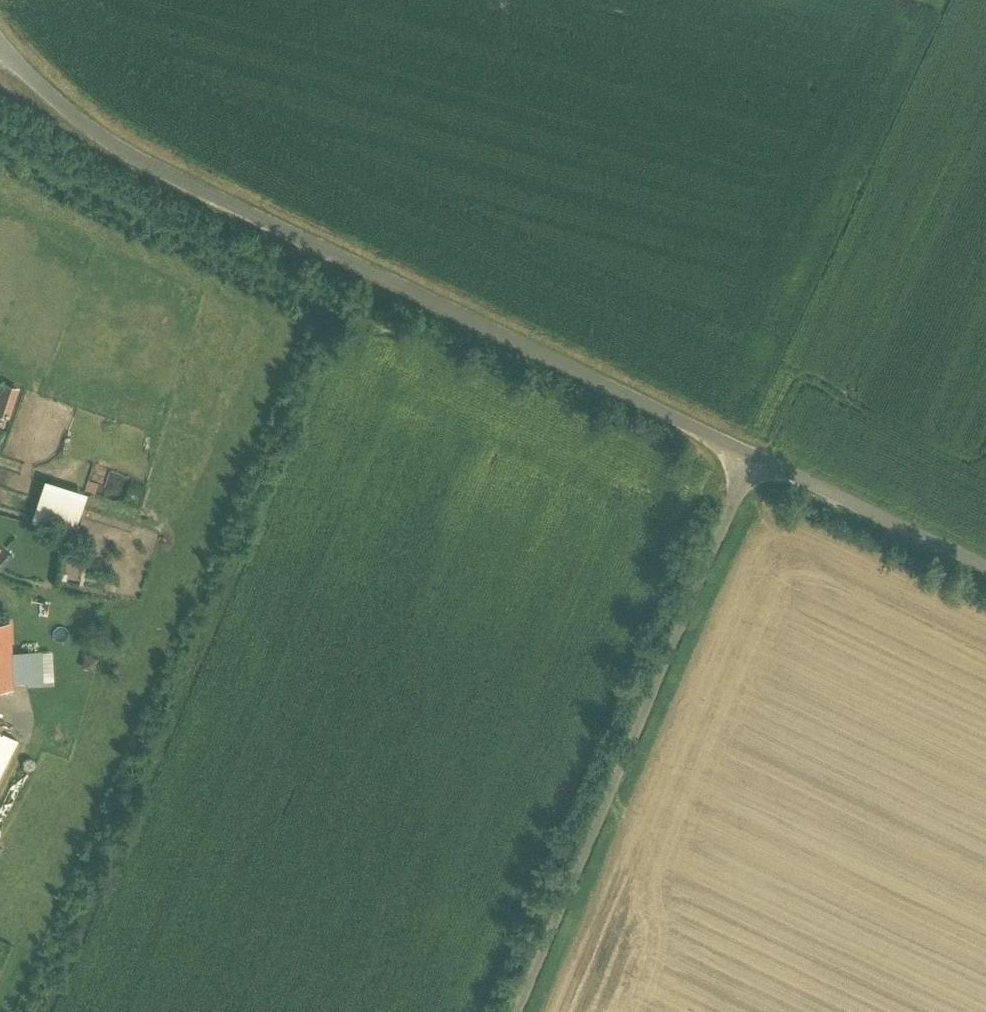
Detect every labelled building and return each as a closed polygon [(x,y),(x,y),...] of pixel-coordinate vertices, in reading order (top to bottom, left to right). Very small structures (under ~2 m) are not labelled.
[(35,480),(24,522),(69,533),(79,491),(35,480)] [(0,553),(0,569),(12,555),(3,549),(0,553)] [(0,625),(0,656),(10,656),(9,625),(0,625)] [(16,740),(0,732),(0,773),(16,740)]
